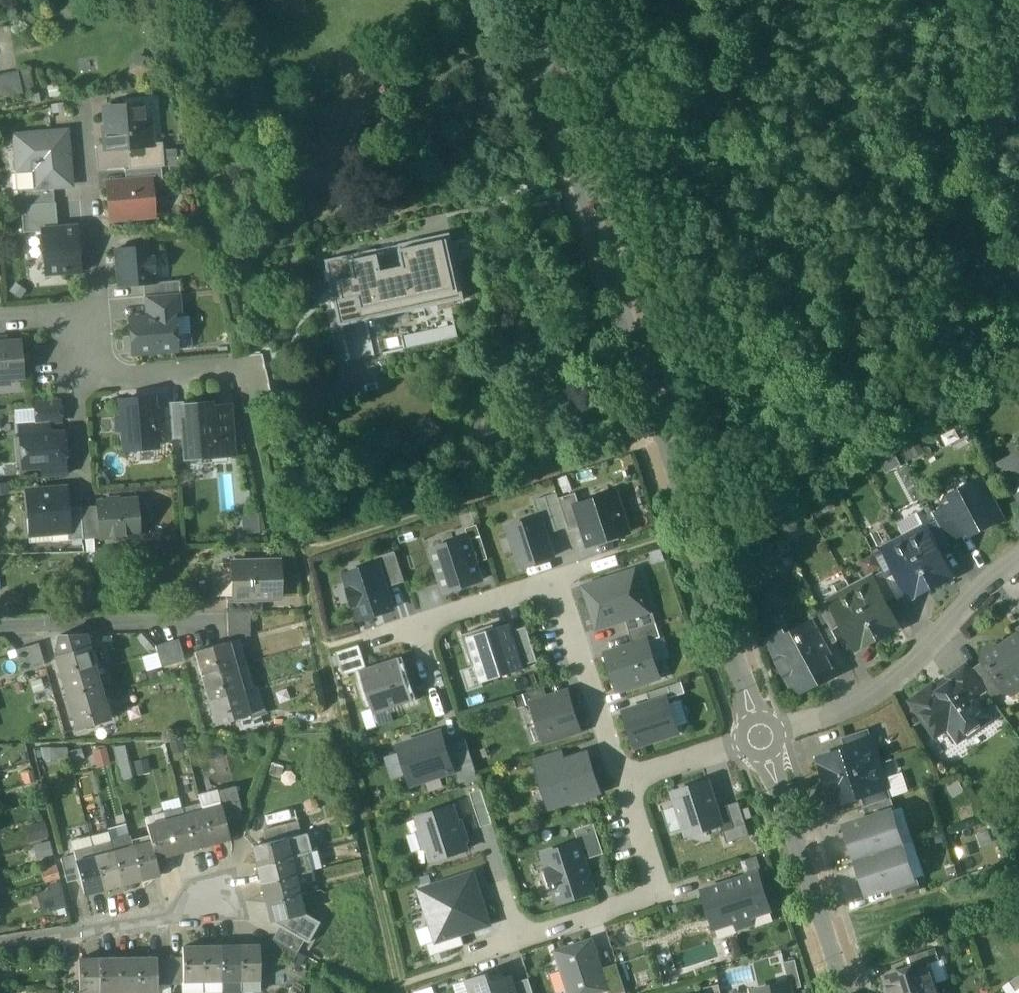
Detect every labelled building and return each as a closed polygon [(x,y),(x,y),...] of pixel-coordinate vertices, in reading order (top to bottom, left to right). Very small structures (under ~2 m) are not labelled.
[(283,8),(305,9),(306,0),(283,0),(283,8)] [(0,77),(0,99),(33,93),(29,72),(0,77)] [(141,105),(105,108),(107,135),(105,136),(106,148),(126,147),(150,145),(150,144),(148,121),(142,121),(141,105)] [(15,166),(17,190),(53,187),(71,186),(66,132),(15,136),(15,145),(14,148),(14,150),(14,153),(14,156),(16,161),(17,161),(17,166),(15,166)] [(150,145),(126,147),(128,170),(160,167),(163,167),(161,143),(150,144),(150,145)] [(128,170),(124,170),(125,184),(147,182),(162,181),(160,167),(128,170)] [(125,184),(109,185),(112,217),(150,214),(147,182),(125,184)] [(17,190),(18,206),(20,206),(54,203),(53,187),(17,190)] [(54,203),(20,206),(23,233),(42,232),(42,230),(57,229),(55,203),(54,203)] [(57,229),(42,230),(42,232),(46,274),(79,271),(75,227),(57,229)] [(463,300),(449,235),(400,246),(404,266),(383,271),(379,251),(327,262),(341,327),(463,300)] [(152,246),(116,249),(118,286),(142,284),(155,283),(152,246)] [(178,281),(155,283),(142,284),(143,296),(179,293),(178,281)] [(179,293),(143,296),(145,318),(173,316),(173,317),(181,317),(179,293)] [(145,318),(129,320),(132,353),(176,350),(173,317),(173,316),(145,318)] [(0,343),(0,385),(10,384),(9,379),(22,378),(19,341),(0,343)] [(152,399),(120,401),(121,418),(122,431),(124,449),(156,446),(153,409),(152,399)] [(192,401),(168,403),(169,408),(171,439),(183,438),(182,420),(191,420),(190,406),(192,405),(192,401)] [(59,402),(34,404),(36,423),(47,422),(47,423),(61,421),(59,402)] [(192,405),(190,406),(191,420),(182,420),(183,438),(185,458),(232,454),(228,407),(211,408),(210,404),(192,405)] [(171,439),(169,408),(153,409),(156,442),(172,441),(171,441),(171,439)] [(121,418),(114,419),(115,432),(122,431),(121,418)] [(36,423),(19,425),(20,437),(48,434),(47,423),(47,422),(36,423)] [(48,434),(20,437),(23,468),(64,464),(62,433),(48,434)] [(1015,457),(1018,462),(1004,469),(1018,497),(1018,454),(1015,457)] [(982,480),(951,496),(954,501),(969,531),(971,534),(1002,518),(982,480)] [(65,488),(27,492),(30,519),(27,519),(28,535),(50,533),(50,527),(67,526),(68,526),(67,508),(65,488)] [(584,529),(577,507),(580,506),(576,494),(559,500),(569,529),(570,533),(584,529)] [(577,507),(590,546),(629,534),(616,494),(580,506),(577,507)] [(547,536),(569,529),(558,495),(536,502),(541,518),(547,536)] [(136,499),(97,502),(100,538),(138,535),(136,499)] [(969,531),(954,501),(932,513),(937,521),(948,542),(969,531)] [(80,507),(67,508),(68,526),(67,526),(68,540),(83,539),(80,507)] [(541,518),(509,528),(522,568),(554,558),(547,536),(541,518)] [(937,521),(926,527),(939,551),(950,545),(948,542),(937,521)] [(67,526),(50,527),(50,533),(51,542),(68,540),(67,526)] [(477,526),(467,529),(470,539),(478,563),(488,560),(477,526)] [(926,527),(905,538),(931,587),(952,576),(939,551),(926,527)] [(931,587),(905,538),(884,549),(897,574),(910,598),(931,587)] [(470,539),(431,551),(444,593),(483,580),(478,563),(470,539)] [(897,574),(884,549),(873,555),(882,572),(886,579),(897,574)] [(395,552),(375,558),(378,565),(379,565),(386,589),(405,583),(395,552)] [(276,561),(232,562),(233,598),(248,598),(249,600),(252,600),(252,599),(260,599),(277,598),(276,561)] [(363,573),(347,577),(350,589),(349,590),(354,607),(356,606),(361,619),(392,610),(386,589),(379,565),(378,565),(362,570),(363,573)] [(882,572),(872,578),(885,602),(896,597),(886,579),(882,572)] [(617,576),(584,587),(597,630),(626,620),(650,613),(640,583),(621,589),(617,576)] [(872,578),(851,589),(877,639),(898,627),(885,602),(872,578)] [(851,589),(829,600),(843,625),(856,650),(877,639),(851,589)] [(233,598),(226,598),(226,612),(249,611),(260,611),(260,599),(252,599),(252,600),(249,600),(248,598),(233,598)] [(843,625),(829,600),(819,606),(821,611),(832,631),(843,625)] [(249,611),(227,612),(227,624),(249,623),(249,611)] [(832,631),(821,611),(810,617),(814,624),(826,647),(837,641),(832,631)] [(626,620),(630,632),(656,623),(653,612),(650,613),(626,620)] [(249,623),(227,624),(227,636),(249,635),(249,623)] [(656,623),(630,632),(635,646),(649,641),(661,637),(656,623)] [(494,626),(463,636),(474,669),(476,668),(481,684),(525,670),(524,667),(513,632),(511,624),(495,629),(494,626)] [(814,624),(788,637),(782,636),(774,640),(772,646),(778,658),(784,659),(790,670),(788,676),(794,687),(800,689),(808,685),(810,679),(808,676),(827,666),(821,654),(828,651),(826,647),(814,624)] [(538,662),(527,628),(513,632),(524,667),(538,662)] [(1000,647),(991,646),(984,651),(983,660),(984,661),(1004,691),(1005,691),(1013,692),(1018,688),(1018,634),(1000,647)] [(85,636),(58,637),(57,650),(58,656),(88,648),(85,636)] [(243,688),(252,685),(238,638),(229,640),(243,688)] [(178,640),(166,643),(172,664),(184,661),(178,640)] [(635,646),(605,655),(617,691),(661,677),(649,641),(635,646)] [(166,643),(154,647),(161,668),(172,664),(166,643)] [(228,643),(194,652),(201,677),(235,667),(228,643)] [(37,644),(26,647),(32,669),(44,665),(37,644)] [(360,671),(367,668),(360,646),(338,653),(345,676),(360,671)] [(32,669),(26,647),(15,651),(21,672),(32,669)] [(58,656),(55,657),(62,681),(95,671),(88,648),(58,656)] [(400,658),(367,668),(360,671),(374,714),(414,702),(400,658)] [(784,659),(778,658),(788,676),(790,670),(784,659)] [(1004,691),(984,661),(972,669),(987,692),(992,699),(1004,691)] [(972,669),(967,662),(945,677),(949,683),(960,698),(974,701),(976,700),(987,692),(972,669)] [(235,667),(201,677),(208,701),(242,691),(235,667)] [(95,671),(62,681),(69,706),(102,696),(95,671)] [(648,694),(651,705),(668,700),(685,695),(681,683),(648,694)] [(974,701),(960,698),(949,683),(937,691),(933,686),(910,702),(911,703),(912,702),(924,719),(923,720),(935,737),(948,728),(957,729),(963,738),(989,720),(976,700),(974,701)] [(532,705),(548,699),(545,688),(514,698),(518,709),(532,705)] [(242,691),(208,701),(215,726),(249,716),(242,691)] [(532,705),(544,742),(581,730),(569,693),(548,699),(532,705)] [(102,696),(69,706),(76,730),(109,721),(102,696)] [(651,705),(624,714),(634,746),(679,732),(668,700),(651,705)] [(868,730),(842,738),(846,750),(872,741),(868,730)] [(441,734),(401,747),(413,783),(453,771),(445,746),(441,734)] [(185,751),(181,739),(171,742),(174,755),(185,751)] [(466,739),(445,746),(456,780),(477,774),(466,739)] [(846,750),(819,759),(826,782),(880,764),(872,741),(846,750)] [(132,778),(124,747),(114,750),(123,781),(132,778)] [(64,749),(43,750),(44,760),(65,759),(64,749)] [(84,758),(82,749),(71,752),(73,762),(84,758)] [(94,753),(98,767),(108,764),(104,750),(94,753)] [(561,765),(558,753),(535,760),(538,772),(542,771),(561,765)] [(542,771),(553,805),(596,792),(585,757),(561,765),(542,771)] [(137,775),(150,772),(147,761),(135,763),(137,775)] [(880,764),(826,782),(834,804),(860,796),(887,787),(880,764)] [(706,772),(716,803),(735,797),(725,765),(706,772)] [(709,781),(673,793),(687,836),(723,825),(716,803),(709,781)] [(234,787),(215,792),(219,807),(224,822),(242,817),(234,787)] [(887,787),(860,796),(864,807),(891,799),(891,798),(887,787)] [(215,792),(198,797),(202,811),(219,807),(215,792)] [(864,807),(862,808),(866,819),(891,811),(894,810),(891,798),(891,799),(864,807)] [(727,843),(751,836),(740,802),(727,806),(735,829),(724,833),(727,843)] [(449,806),(416,816),(431,863),(464,852),(449,806)] [(674,806),(663,808),(667,829),(679,826),(674,806)] [(219,807),(202,811),(210,844),(228,839),(224,822),(219,807)] [(296,810),(271,816),(274,828),(263,830),(266,844),(286,839),(302,835),(296,810)] [(202,811),(183,816),(192,849),(210,844),(202,811)] [(866,819),(845,826),(856,860),(902,845),(891,811),(866,819)] [(183,816),(165,821),(173,854),(192,849),(183,816)] [(165,821),(146,826),(149,836),(150,842),(155,859),(173,854),(165,821)] [(30,843),(48,837),(44,823),(26,829),(30,843)] [(594,825),(575,831),(579,845),(584,861),(603,855),(594,825)] [(302,835),(286,839),(290,857),(307,853),(311,852),(307,834),(302,835)] [(89,836),(70,841),(74,856),(76,862),(94,857),(92,847),(89,836)] [(149,836),(130,842),(131,847),(150,842),(149,836)] [(128,837),(110,842),(113,852),(131,847),(130,842),(128,837)] [(266,844),(252,847),(256,865),(290,857),(286,839),(266,844)] [(110,842),(92,847),(94,857),(113,852),(110,842)] [(150,842),(131,847),(140,880),(159,874),(155,859),(150,842)] [(36,847),(39,858),(52,855),(48,843),(36,847)] [(579,845),(546,856),(550,870),(544,872),(549,889),(554,887),(559,904),(594,892),(584,861),(579,845)] [(902,845),(856,860),(867,895),(889,887),(906,882),(913,880),(902,845)] [(131,847),(113,852),(122,884),(140,880),(131,847)] [(113,852),(94,857),(103,889),(122,884),(113,852)] [(307,853),(290,857),(294,876),(312,872),(307,853)] [(74,856),(60,860),(66,883),(80,879),(76,862),(74,856)] [(94,857),(76,862),(80,879),(84,894),(103,889),(94,857)] [(290,857),(256,865),(260,884),(294,876),(290,857)] [(758,859),(742,863),(745,874),(761,869),(758,859)] [(59,879),(55,866),(42,870),(47,883),(59,879)] [(489,924),(473,875),(421,892),(437,941),(459,934),(489,924)] [(759,875),(703,892),(714,927),(770,909),(759,875)] [(294,876),(260,884),(265,902),(298,895),(294,876)] [(906,882),(889,887),(893,899),(921,890),(917,878),(913,880),(906,882)] [(45,913),(66,907),(61,888),(39,895),(45,913)] [(298,895),(265,902),(269,923),(303,915),(298,895)] [(303,941),(308,943),(319,923),(303,915),(269,923),(282,929),(303,941)] [(303,941),(282,929),(275,941),(296,953),(303,941)] [(463,945),(459,934),(437,941),(426,944),(430,956),(463,945)] [(556,951),(569,992),(601,992),(609,991),(602,970),(593,940),(556,951)] [(296,953),(275,941),(268,953),(289,965),(296,953)] [(222,981),(221,946),(201,947),(202,981),(222,981)] [(240,946),(221,946),(222,981),(241,980),(240,946)] [(259,946),(240,946),(241,980),(259,980),(259,946)] [(201,947),(183,947),(183,959),(183,981),(202,981),(201,947)] [(935,948),(909,957),(912,968),(928,963),(928,964),(939,961),(935,948)] [(137,958),(117,959),(118,992),(137,992),(137,958)] [(156,958),(137,958),(137,992),(156,992),(156,984),(156,959),(156,958)] [(99,959),(80,960),(80,992),(99,992),(99,959)] [(117,959),(99,959),(99,992),(118,992),(117,959)] [(169,984),(169,959),(156,959),(156,984),(169,984)] [(183,981),(183,959),(169,959),(169,984),(183,984),(183,981)] [(795,960),(784,963),(788,983),(790,990),(802,987),(795,960)] [(885,977),(888,987),(886,991),(887,992),(907,992),(934,984),(928,964),(928,963),(912,968),(885,977)] [(617,965),(602,970),(609,991),(609,992),(620,992),(625,991),(617,965)] [(466,981),(470,992),(518,992),(515,983),(512,975),(491,982),(489,974),(466,981)] [(1009,982),(1016,992),(1018,989),(1018,975),(1009,982)] [(515,983),(518,992),(533,992),(529,979),(515,983)] [(241,980),(222,981),(222,991),(241,991),(241,980)] [(755,991),(755,992),(791,992),(790,990),(788,983),(755,991)] [(907,992),(937,992),(934,984),(907,992)] [(704,988),(705,992),(721,992),(719,985),(704,988)]
